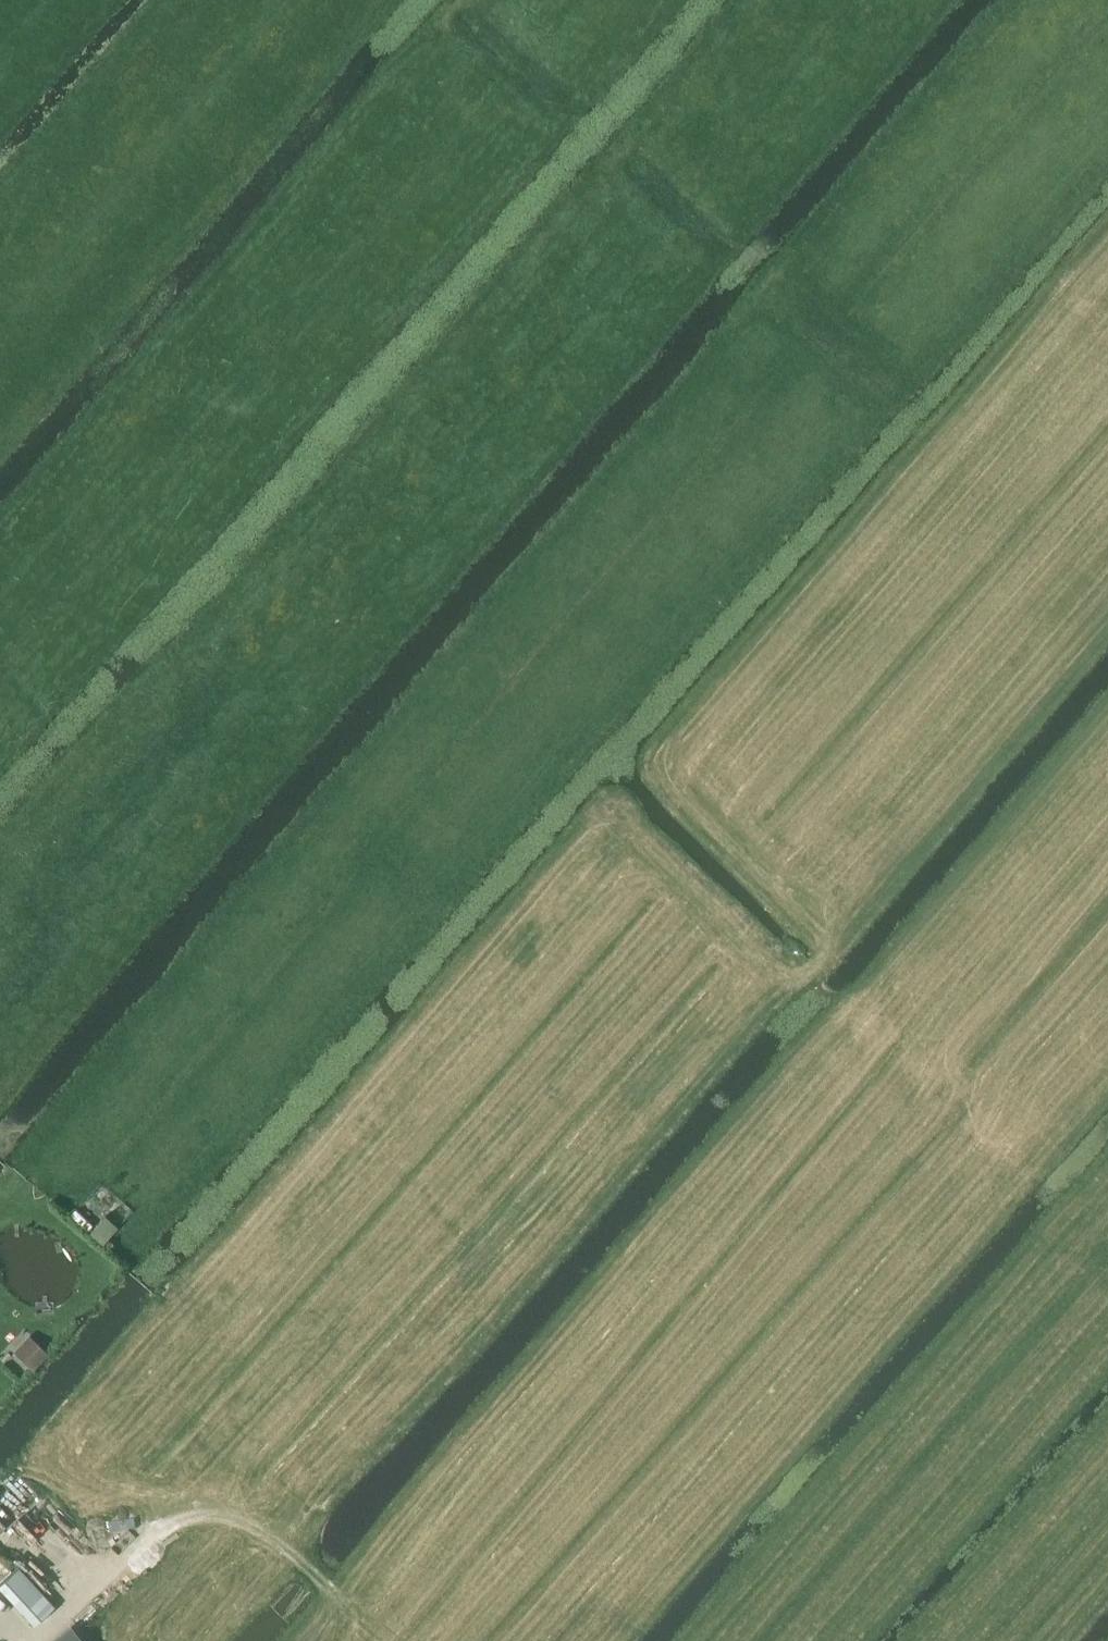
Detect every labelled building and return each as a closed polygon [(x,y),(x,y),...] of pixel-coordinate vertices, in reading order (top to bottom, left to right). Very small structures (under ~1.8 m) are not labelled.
[(55,1640),(82,1640),(71,1628),(55,1640)]
